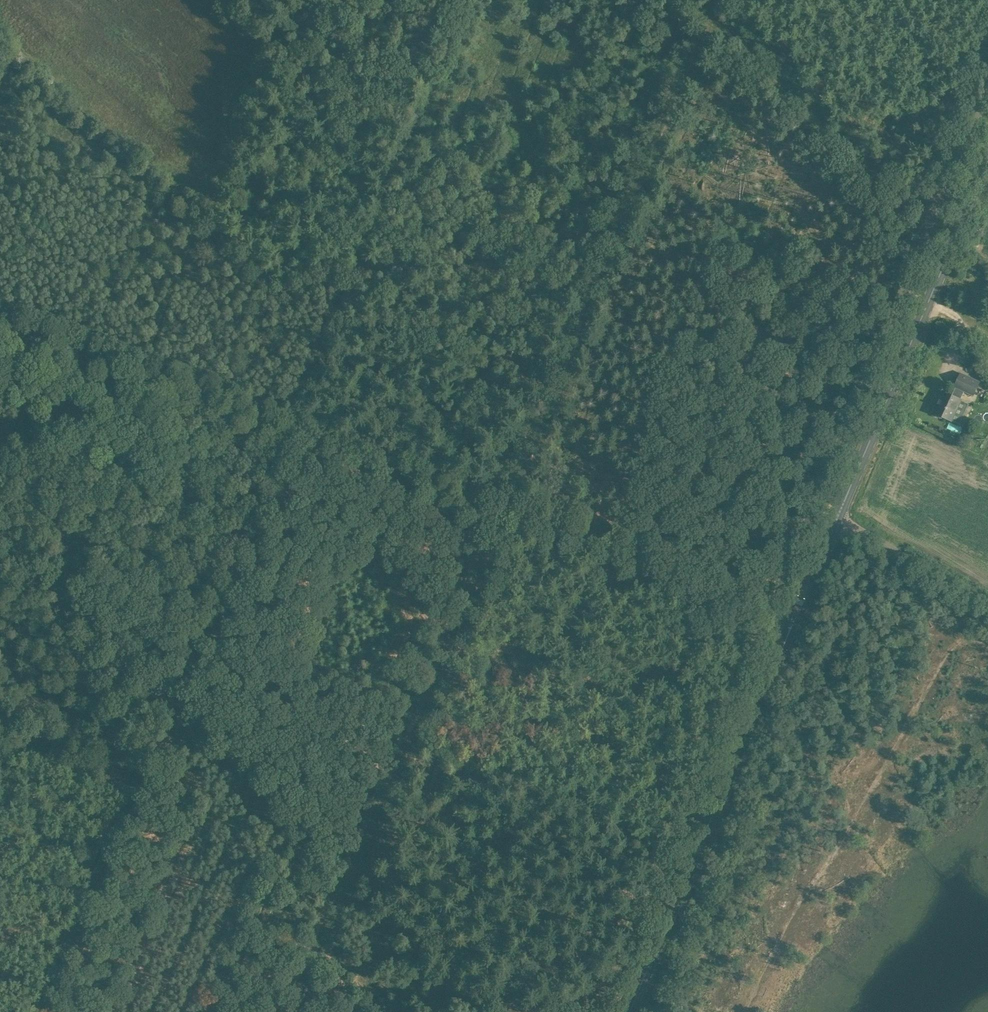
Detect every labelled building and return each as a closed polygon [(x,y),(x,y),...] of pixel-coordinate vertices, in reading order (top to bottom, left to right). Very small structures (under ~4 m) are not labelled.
[(943,416),(952,421),(962,398),(961,397),(964,391),(974,396),(980,382),(960,372),(954,387),(956,388),(953,394),(943,390),(933,412),(936,413),(935,415),(942,418),(943,416)]
